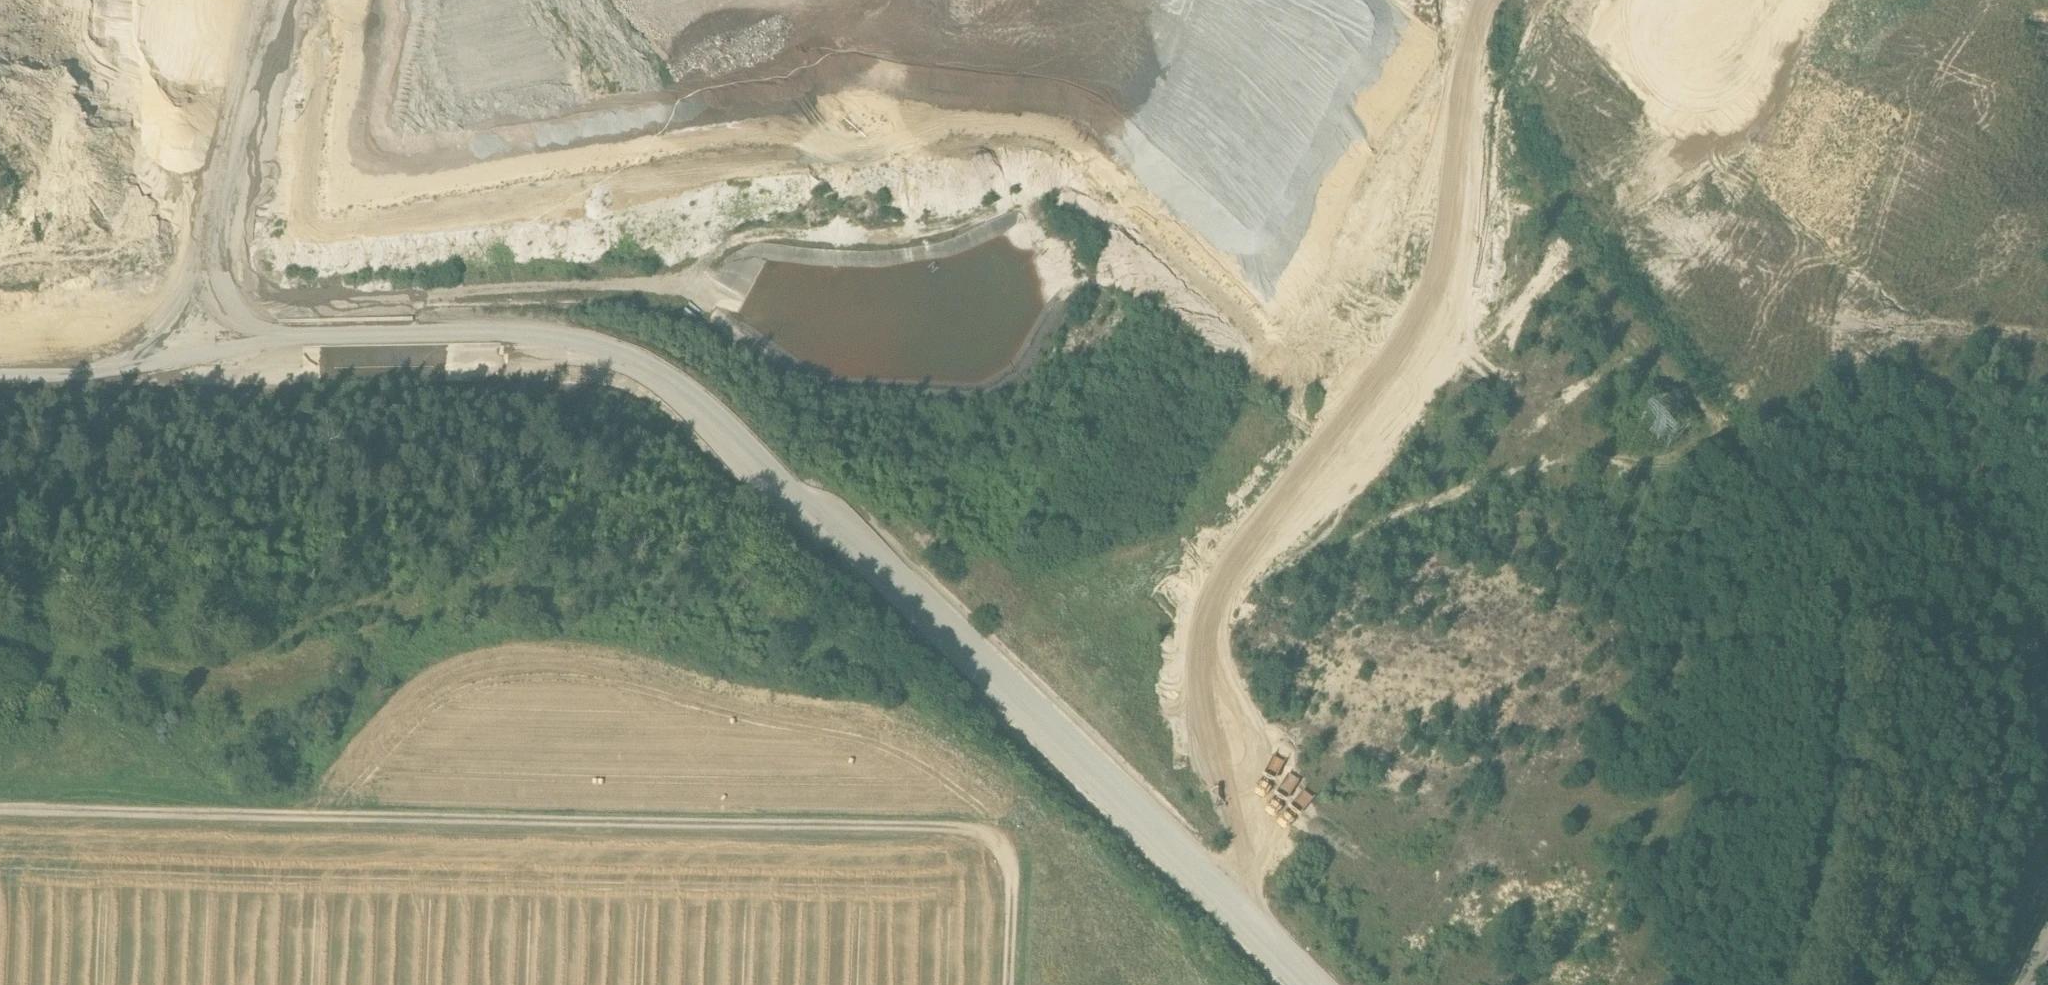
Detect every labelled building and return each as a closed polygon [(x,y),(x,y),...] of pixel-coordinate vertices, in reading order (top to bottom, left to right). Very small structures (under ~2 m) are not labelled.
[(1048,236),(1034,249),(1031,245),(1026,249),(1040,265),(1059,248),(1048,236)]
